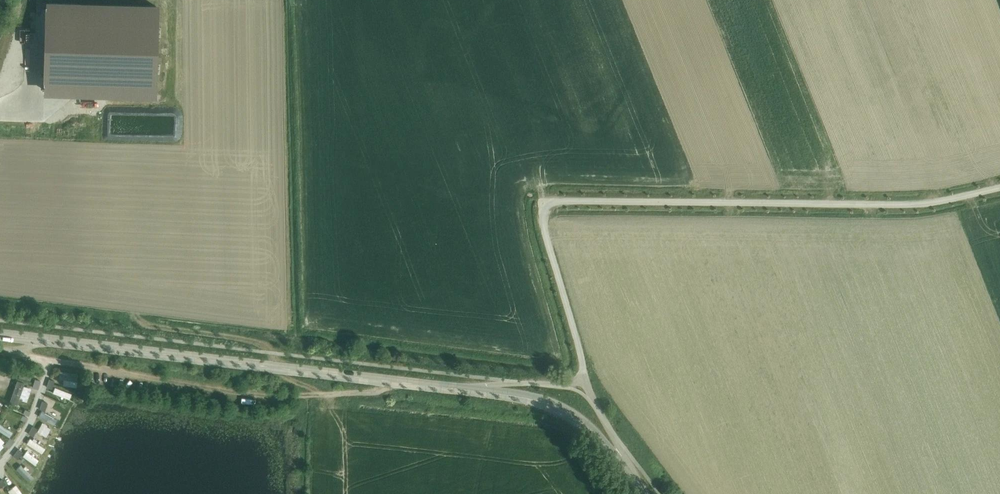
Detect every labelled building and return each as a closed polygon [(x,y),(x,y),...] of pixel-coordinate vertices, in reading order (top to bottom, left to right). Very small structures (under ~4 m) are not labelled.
[(157,7),(44,5),(43,87),(156,89),(157,7)] [(61,367),(60,378),(77,381),(79,371),(61,367)] [(35,379),(32,387),(38,389),(41,381),(35,379)] [(49,379),(47,388),(52,389),(55,381),(49,379)] [(18,380),(10,401),(17,404),(19,399),(27,402),(32,388),(24,385),(25,382),(18,380)] [(58,384),(55,390),(66,393),(68,388),(58,384)] [(42,401),(40,409),(45,411),(48,403),(42,401)] [(42,411),(39,416),(55,425),(58,420),(42,411)] [(10,437),(13,431),(0,423),(0,431),(10,437)] [(44,424),(40,431),(49,436),(53,428),(44,424)] [(32,426),(28,434),(34,437),(38,429),(32,426)] [(10,437),(5,445),(10,448),(15,441),(10,437)] [(30,438),(27,443),(42,453),(45,448),(30,438)] [(18,448),(13,456),(18,459),(23,452),(18,448)] [(27,451),(23,456),(35,465),(39,460),(27,451)] [(21,464),(17,469),(29,482),(33,477),(21,464)]
